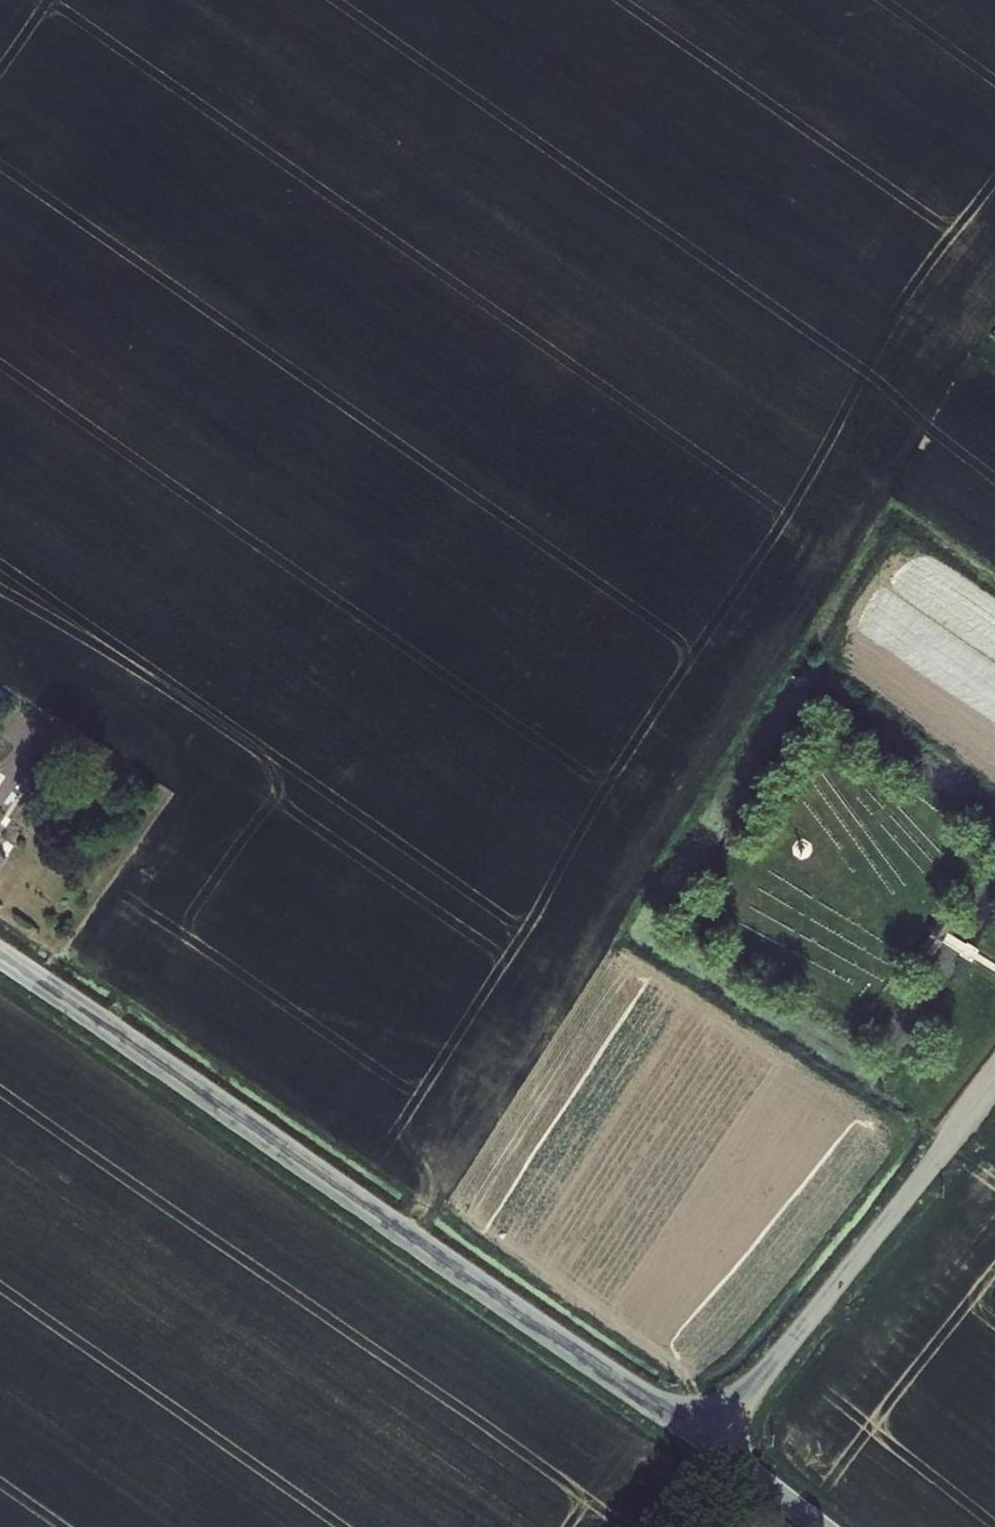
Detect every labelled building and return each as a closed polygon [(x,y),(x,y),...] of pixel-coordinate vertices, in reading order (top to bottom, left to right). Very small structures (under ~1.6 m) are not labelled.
[(934,957),(943,942),(947,936),(955,922),(942,914),(933,929),(921,950),(934,957)]
